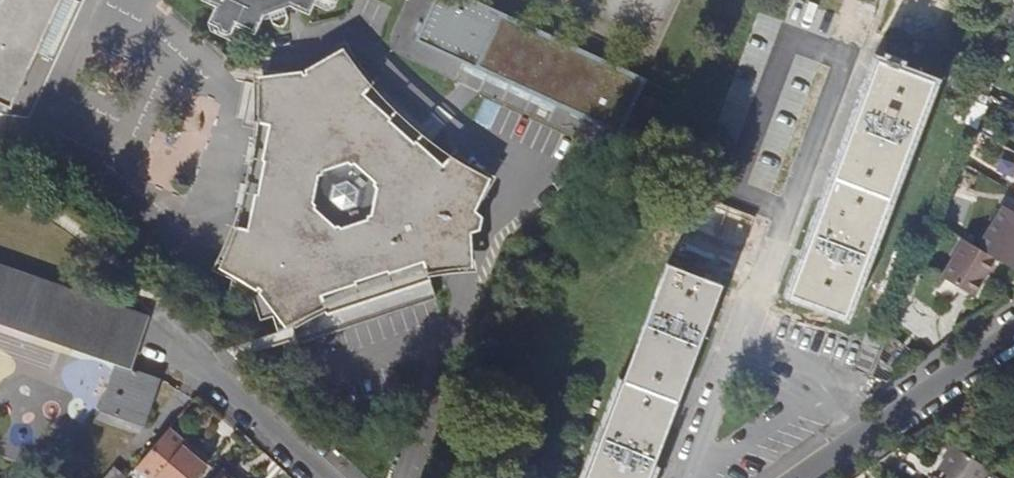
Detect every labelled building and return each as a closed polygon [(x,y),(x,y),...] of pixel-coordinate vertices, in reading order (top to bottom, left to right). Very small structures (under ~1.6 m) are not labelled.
[(11,107),(37,51),(37,50),(60,0),(0,0),(0,102),(11,107)] [(37,51),(47,56),(72,0),(60,0),(37,50),(37,51)] [(207,4),(200,20),(225,32),(228,25),(248,33),(252,22),(262,19),(265,27),(276,31),(281,20),(279,13),(289,10),(302,16),(309,0),(198,0),(207,4)] [(465,0),(426,0),(408,41),(613,136),(638,80),(465,0)] [(927,82),(871,61),(783,296),(840,317),(927,82)] [(413,231),(418,247),(443,238),(453,247),(458,246),(461,231),(456,227),(459,211),(466,210),(467,196),(465,194),(466,187),(446,170),(442,173),(438,170),(438,164),(425,152),(389,121),(391,119),(363,95),(365,92),(338,69),(324,85),(312,75),(295,81),(294,93),(272,90),(265,127),(268,127),(301,133),(297,150),(290,149),(287,167),(294,168),(293,173),(288,173),(284,175),(281,179),(280,186),(280,191),(283,196),(286,198),(288,199),(287,204),(279,203),(276,221),(284,223),(280,239),(253,234),(254,249),(252,258),(245,265),(245,268),(237,267),(203,321),(253,300),(258,311),(268,307),(272,318),(287,312),(281,295),(404,252),(399,236),(413,231)] [(981,77),(972,100),(984,105),(993,82),(981,77)] [(432,143),(425,152),(438,164),(438,170),(442,173),(446,170),(466,187),(465,194),(467,196),(466,210),(471,208),(473,189),(445,164),(443,166),(437,161),(444,153),(432,143)] [(681,227),(697,233),(704,212),(688,206),(681,227)] [(995,259),(1013,270),(1013,212),(1011,210),(985,253),(995,259)] [(404,252),(418,247),(413,231),(399,236),(404,252)] [(465,234),(461,231),(458,246),(453,247),(443,238),(418,247),(425,266),(462,253),(465,234)] [(985,253),(963,240),(941,276),(973,296),(995,259),(985,253)] [(436,297),(425,266),(418,247),(404,252),(281,295),(287,312),(298,345),(436,297)] [(659,265),(579,477),(644,477),(715,286),(659,265)] [(141,318),(0,269),(0,318),(108,355),(105,364),(109,365),(123,370),(141,318)] [(869,376),(879,349),(863,343),(861,348),(853,370),(869,376)] [(109,365),(93,413),(138,428),(154,380),(123,370),(109,365)] [(965,438),(976,445),(984,433),(974,425),(965,438)] [(137,467),(150,477),(195,477),(208,462),(168,429),(137,467)] [(987,468),(953,446),(939,469),(945,474),(942,477),(980,477),(987,468)] [(115,467),(106,477),(125,477),(126,477),(115,467)]
